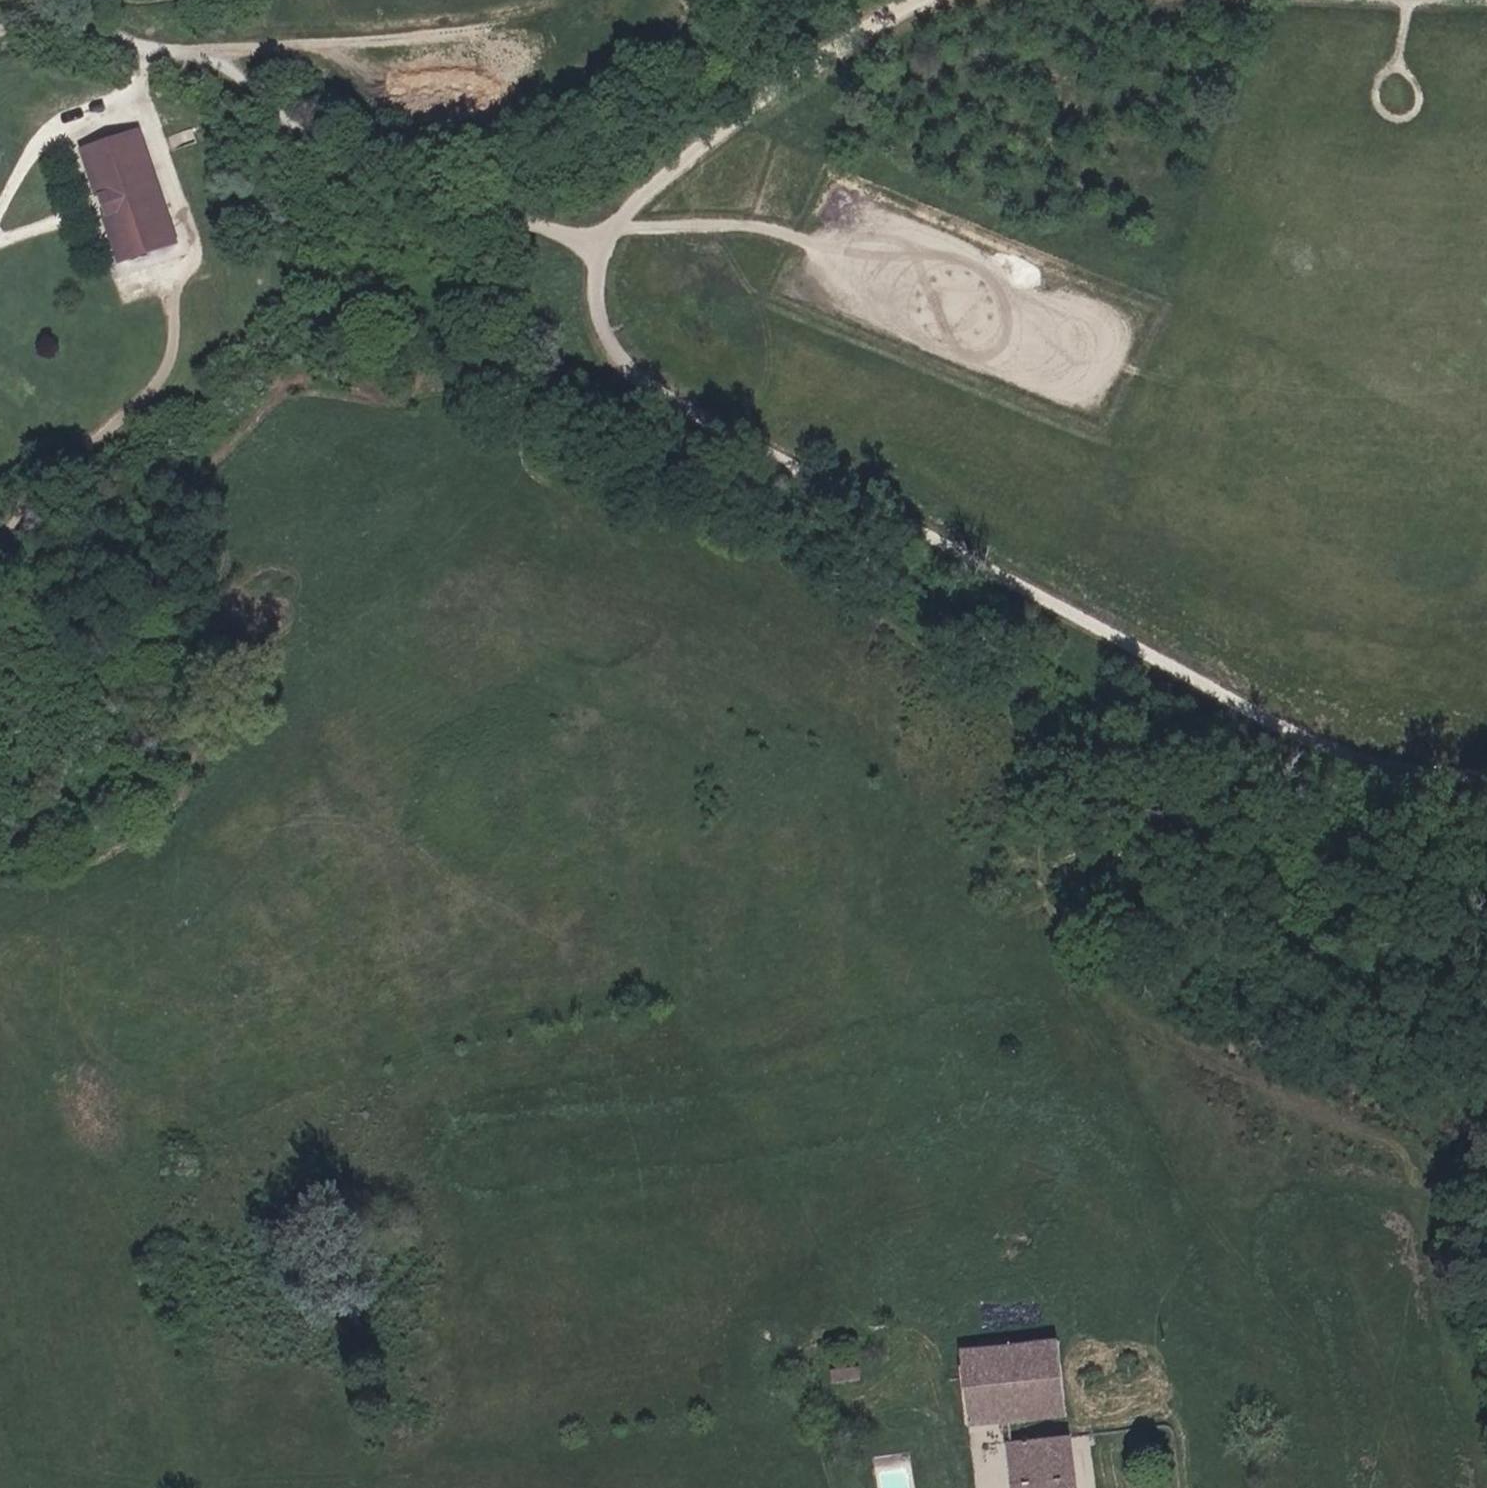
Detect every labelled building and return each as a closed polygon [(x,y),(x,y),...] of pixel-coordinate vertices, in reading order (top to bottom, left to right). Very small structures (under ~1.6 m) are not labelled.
[(176,240),(139,129),(90,145),(106,192),(130,184),(135,201),(111,209),(127,256),(176,240)] [(1058,1338),(960,1349),(970,1424),(1067,1413),(1058,1338)] [(1008,1440),(1014,1487),(1076,1487),(1070,1435),(1008,1440)]
